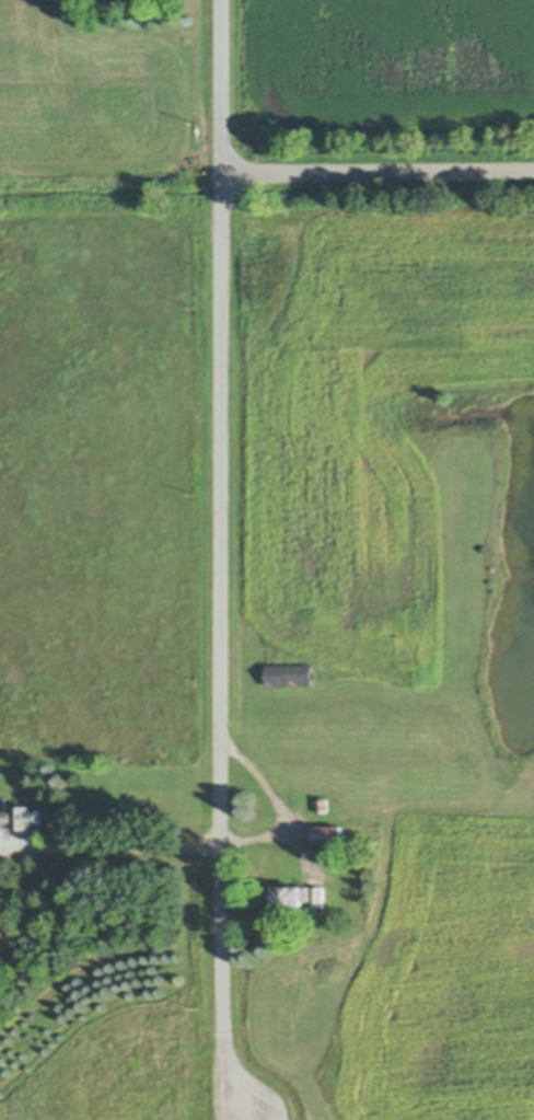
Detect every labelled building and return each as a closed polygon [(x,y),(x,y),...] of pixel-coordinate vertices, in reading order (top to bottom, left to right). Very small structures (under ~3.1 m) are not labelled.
[(313,684),(267,685),(267,666),(313,665),(313,684)] [(327,798),(328,810),(316,811),(315,798),(327,798)] [(42,829),(0,829),(0,799),(8,799),(8,808),(42,808),(42,829)] [(314,847),(314,825),(343,825),(343,847),(314,847)] [(365,872),(364,862),(343,863),(343,873),(365,872)] [(276,913),(276,886),(325,886),(325,908),(312,908),(312,901),(305,901),(305,913),(276,913)]
